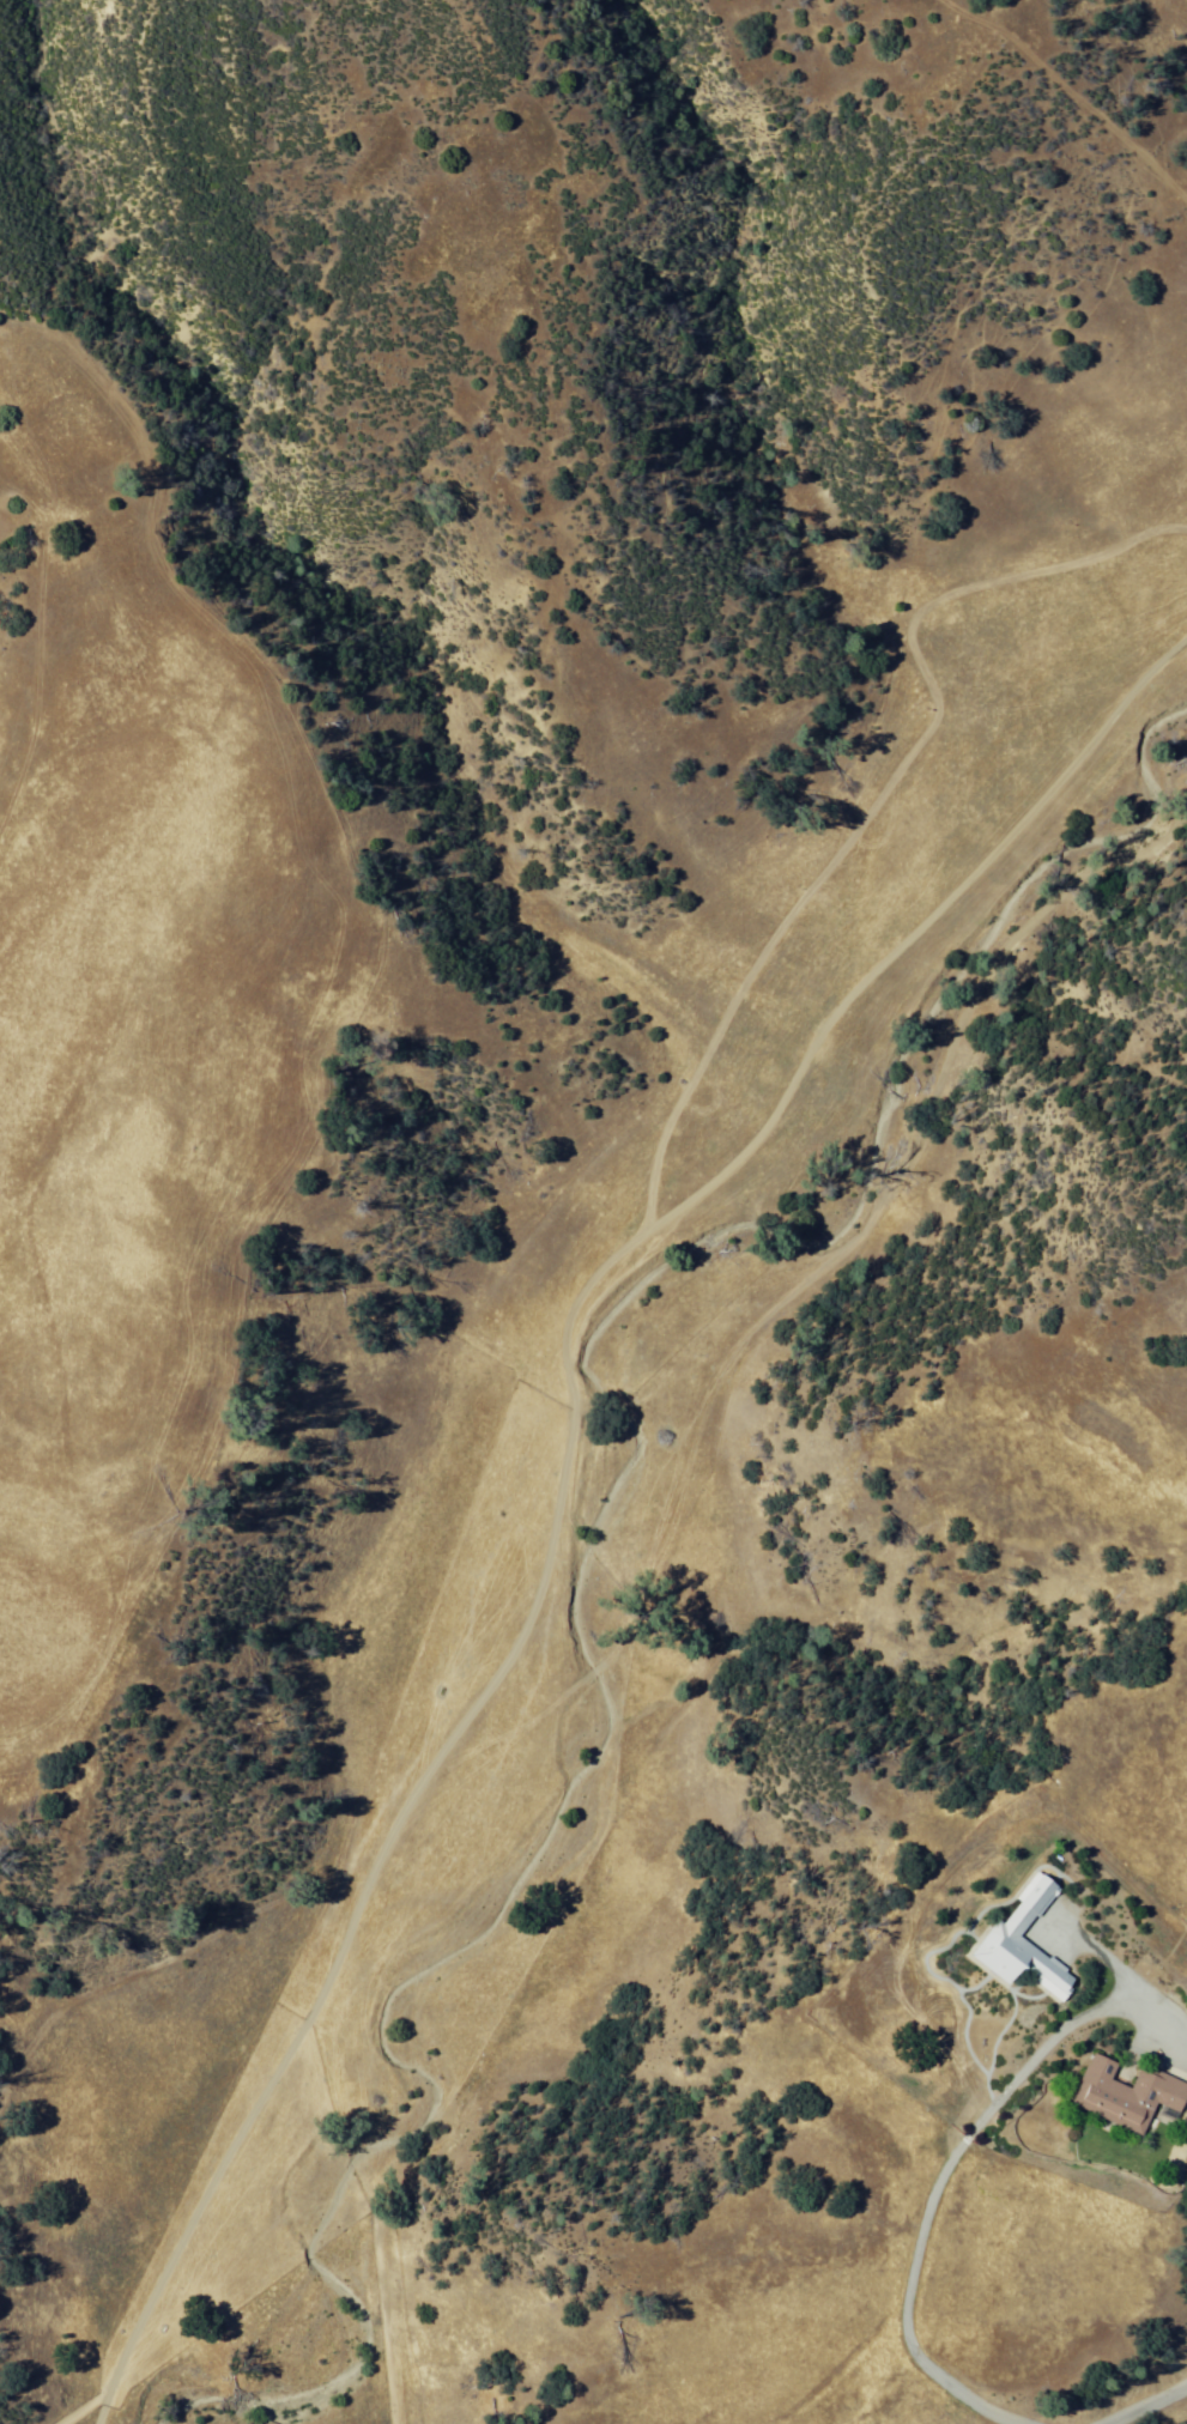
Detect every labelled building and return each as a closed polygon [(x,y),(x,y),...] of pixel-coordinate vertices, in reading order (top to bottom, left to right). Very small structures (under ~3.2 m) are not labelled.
[(1031,1871),(961,1952),(1000,1987),(1013,1972),(1052,2006),(1067,1987),(1011,1938),(1053,1890),(1031,1871)] [(1083,2048),(1060,2108),(1134,2137),(1147,2102),(1170,2111),(1181,2085),(1127,2064),(1119,2086),(1100,2079),(1108,2058),(1083,2048)]
